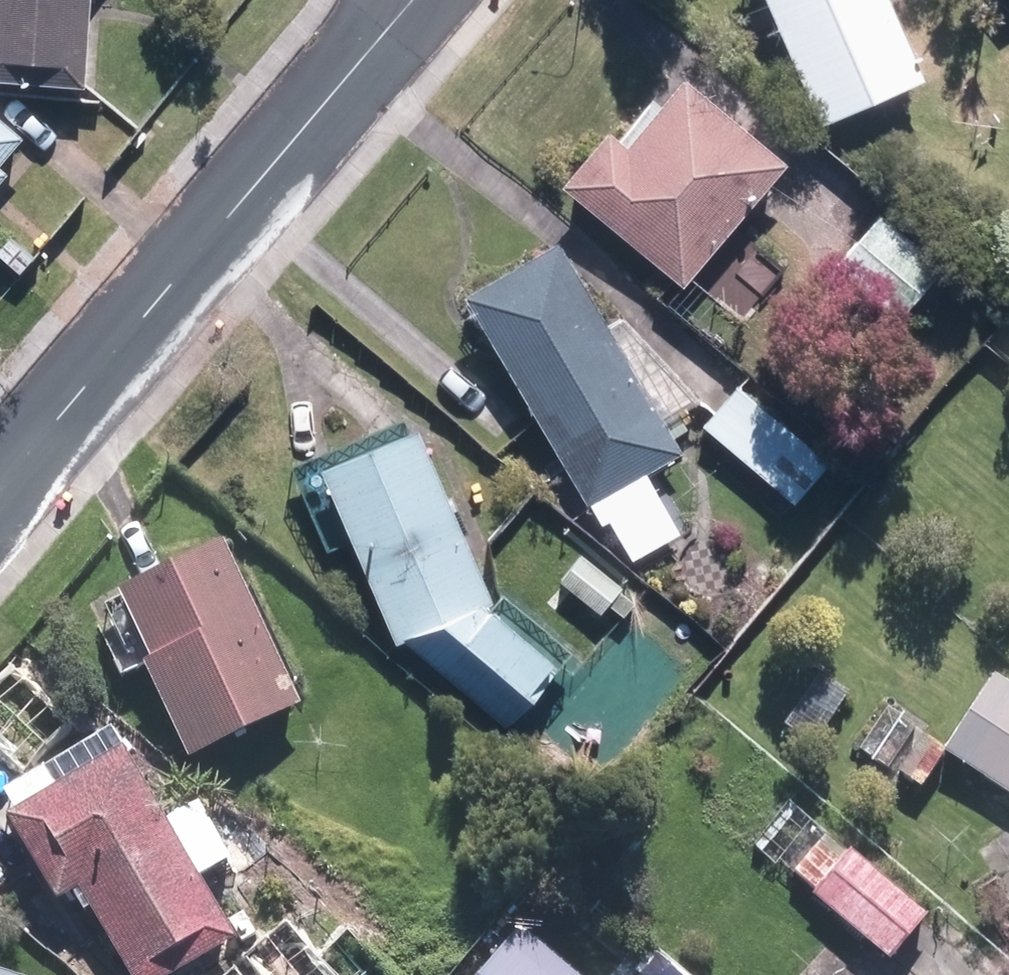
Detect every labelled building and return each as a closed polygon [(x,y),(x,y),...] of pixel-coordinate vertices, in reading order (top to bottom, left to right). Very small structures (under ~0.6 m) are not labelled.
[(85,89),(92,0),(0,0),(0,83),(85,89)] [(822,128),(925,83),(889,0),(766,0),(822,128)] [(566,189),(682,292),(787,171),(689,85),(629,152),(612,137),(566,189)] [(4,172),(0,169),(22,144),(0,125),(0,177),(4,172)] [(836,271),(897,324),(945,270),(884,217),(836,271)] [(611,524),(635,563),(682,536),(646,475),(684,453),(667,426),(701,406),(626,320),(611,331),(561,245),(466,301),(589,509),(592,506),(605,527),(611,524)] [(703,430),(794,507),(830,466),(737,389),(703,430)] [(406,644),(509,731),(560,670),(490,610),(493,608),(420,432),(326,472),(397,648),(406,644)] [(148,678),(188,767),(300,719),(228,556),(122,603),(154,675),(148,678)] [(560,586),(601,617),(624,590),(583,556),(560,586)] [(786,723),(814,742),(848,691),(820,671),(786,723)] [(1008,792),(1008,682),(998,675),(947,751),(1008,792)] [(862,749),(885,765),(908,731),(885,715),(862,749)] [(897,769),(920,785),(945,748),(922,732),(897,769)] [(127,974),(182,974),(238,941),(126,757),(60,797),(48,778),(5,804),(17,823),(10,828),(60,911),(81,898),(127,974)] [(813,892),(892,957),(930,910),(851,845),(813,892)] [(521,922),(476,974),(582,974),(521,922)]
